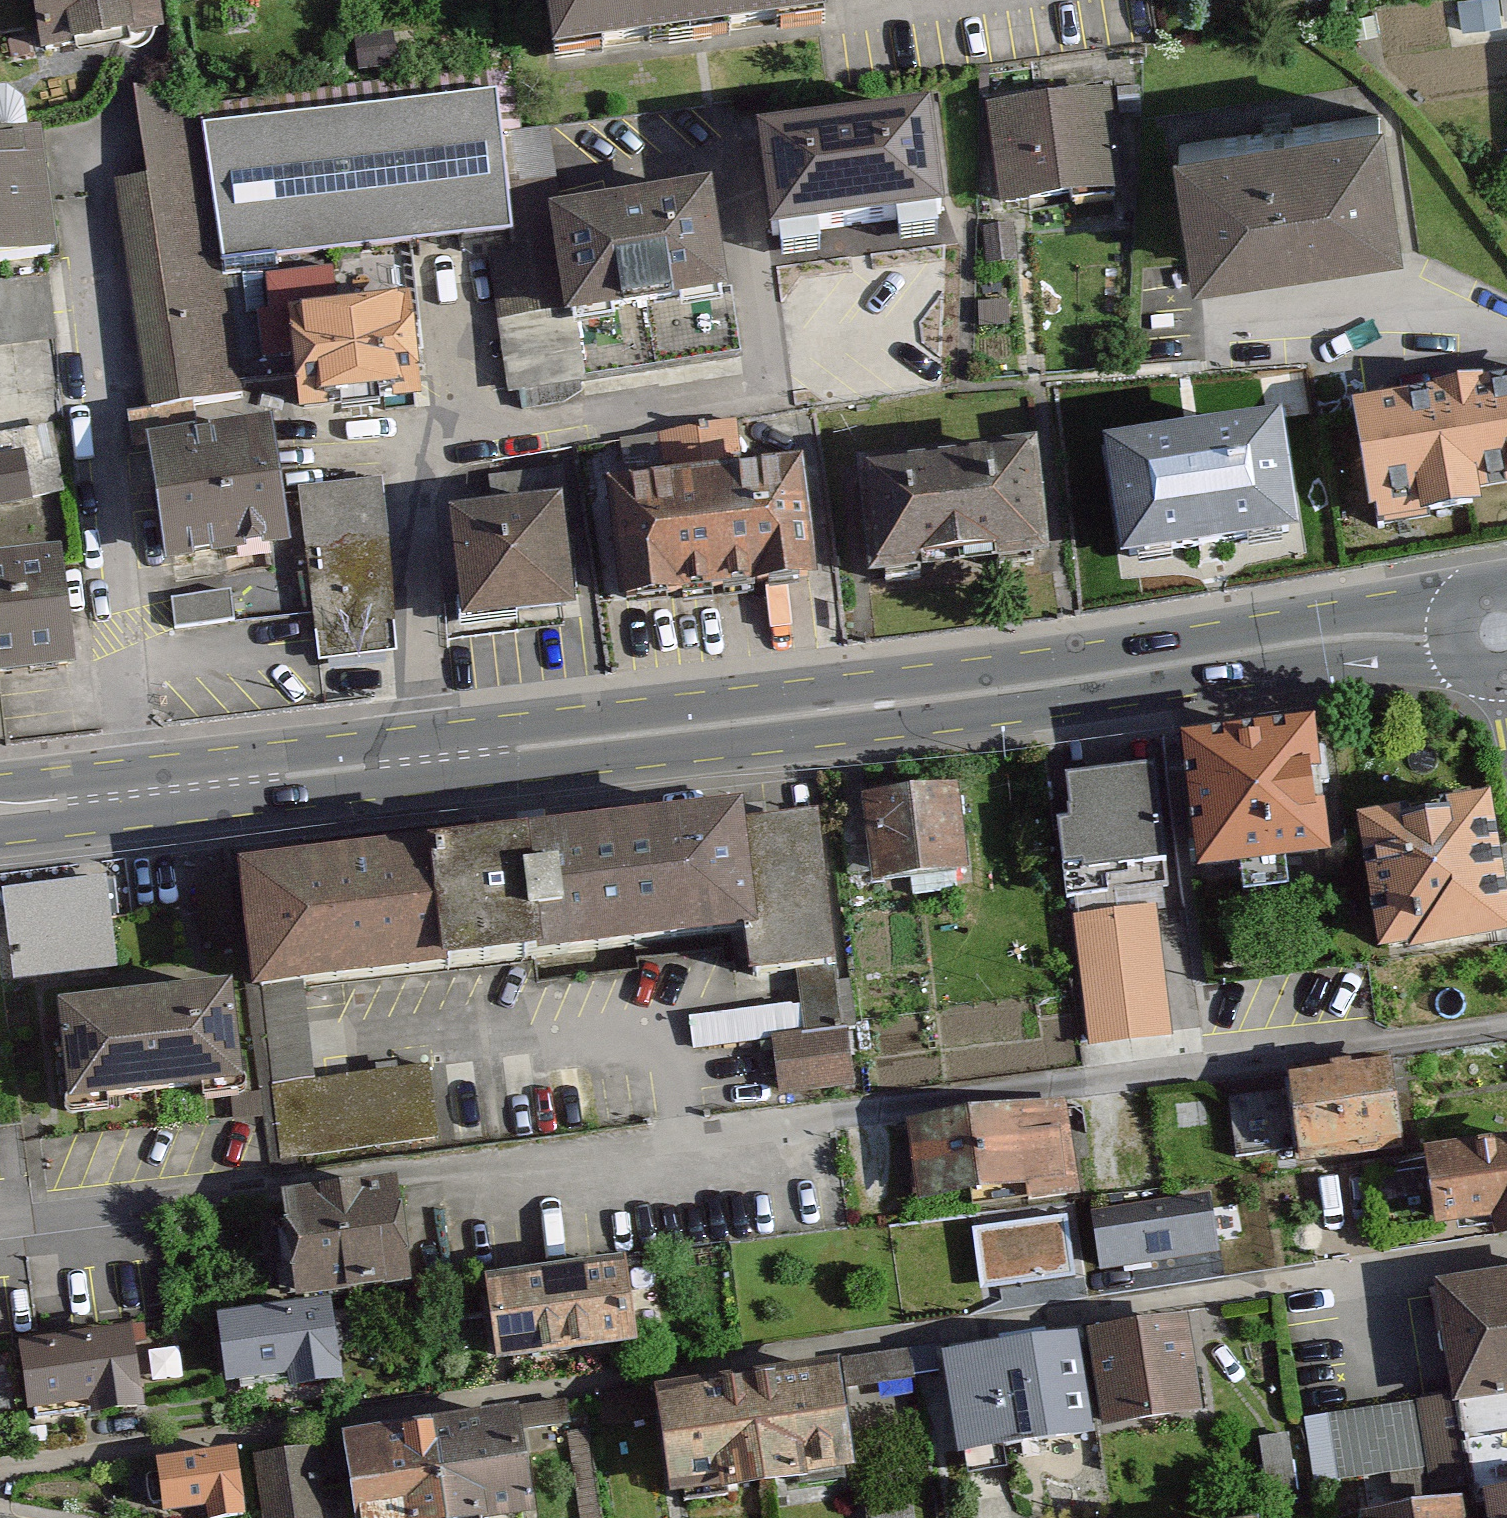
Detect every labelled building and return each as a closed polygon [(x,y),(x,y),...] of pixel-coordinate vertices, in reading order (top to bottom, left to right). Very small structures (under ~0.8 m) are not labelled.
[(40,61),(158,44),(151,0),(31,0),(40,61)] [(559,73),(836,35),(831,0),(549,0),(559,73)] [(118,190),(151,418),(245,405),(199,87),(136,96),(149,186),(118,190)] [(211,139),(230,277),(495,242),(506,325),(571,316),(574,334),(729,313),(711,172),(515,198),(502,100),(211,139)] [(990,119),(1005,219),(1123,202),(1109,101),(990,119)] [(760,135),(772,235),(940,213),(928,114),(760,135)] [(59,244),(56,119),(0,121),(0,246),(59,244)] [(1181,154),(1202,288),(1411,255),(1390,121),(1181,154)] [(298,367),(304,427),(424,415),(413,309),(340,316),(338,284),(266,291),(273,369),(298,367)] [(1381,531),(1506,513),(1506,393),(1363,415),(1381,531)] [(151,456),(169,579),(289,562),(271,438),(151,456)] [(33,490),(21,440),(0,445),(0,497),(33,490)] [(1116,465),(1132,578),(1300,555),(1284,441),(1116,465)] [(870,488),(879,587),(1049,572),(1039,472),(870,488)] [(613,500),(625,619),(817,600),(806,482),(613,500)] [(321,672),(398,664),(380,486),(303,493),(321,672)] [(456,526),(466,637),(571,628),(562,517),(456,526)] [(89,669),(77,561),(0,569),(0,679),(89,669)] [(1193,875),(1330,864),(1319,736),(1183,747),(1193,875)] [(1078,883),(1164,877),(1158,788),(1071,795),(1078,883)] [(869,807),(875,891),(970,884),(964,800),(869,807)] [(1506,961),(1506,856),(1504,832),(1368,851),(1386,979),(1506,961)] [(248,887),(260,1011),(825,955),(814,847),(750,853),(748,838),(248,887)] [(107,883),(7,895),(17,978),(117,966),(107,883)] [(1095,1048),(1169,1042),(1160,917),(1086,923),(1095,1048)] [(802,961),(803,1012),(840,1012),(839,961),(802,961)] [(58,1022),(70,1130),(248,1109),(236,1002),(58,1022)] [(774,1031),(781,1092),(853,1083),(846,1023),(774,1031)] [(1306,1168),(1408,1159),(1401,1080),(1299,1089),(1306,1168)] [(1282,1143),(1279,1089),(1245,1091),(1248,1144),(1282,1143)] [(1066,1101),(907,1125),(919,1204),(1078,1180),(1066,1101)] [(1424,1160),(1438,1241),(1506,1229),(1506,1146),(1424,1160)] [(399,1180),(283,1195),(297,1300),(413,1284),(399,1180)] [(1210,1191),(1092,1209),(1100,1267),(1218,1250),(1210,1191)] [(1068,1213),(972,1227),(981,1287),(1076,1274),(1068,1213)] [(491,1367),(645,1349),(636,1268),(481,1286),(491,1367)] [(1506,1405),(1506,1282),(1438,1294),(1459,1413),(1506,1405)] [(335,1308),(211,1326),(221,1399),(345,1381),(335,1308)] [(1182,1323),(1088,1338),(1103,1434),(1197,1419),(1182,1323)] [(137,1334),(18,1351),(30,1429),(149,1411),(137,1334)] [(1090,1441),(1073,1339),(940,1361),(957,1463),(1090,1441)] [(838,1373),(655,1399),(670,1503),(853,1477),(838,1373)] [(1446,1396),(1316,1402),(1319,1469),(1449,1463),(1446,1396)] [(343,1446),(354,1517),(533,1517),(517,1419),(343,1446)] [(255,1463),(265,1517),(324,1517),(312,1453),(255,1463)] [(154,1469),(162,1517),(189,1517),(207,1515),(207,1517),(244,1517),(233,1455),(154,1469)] [(1487,1509),(1489,1517),(1506,1517),(1506,1506),(1487,1509)] [(1408,1517),(1462,1517),(1460,1510),(1408,1517)]
